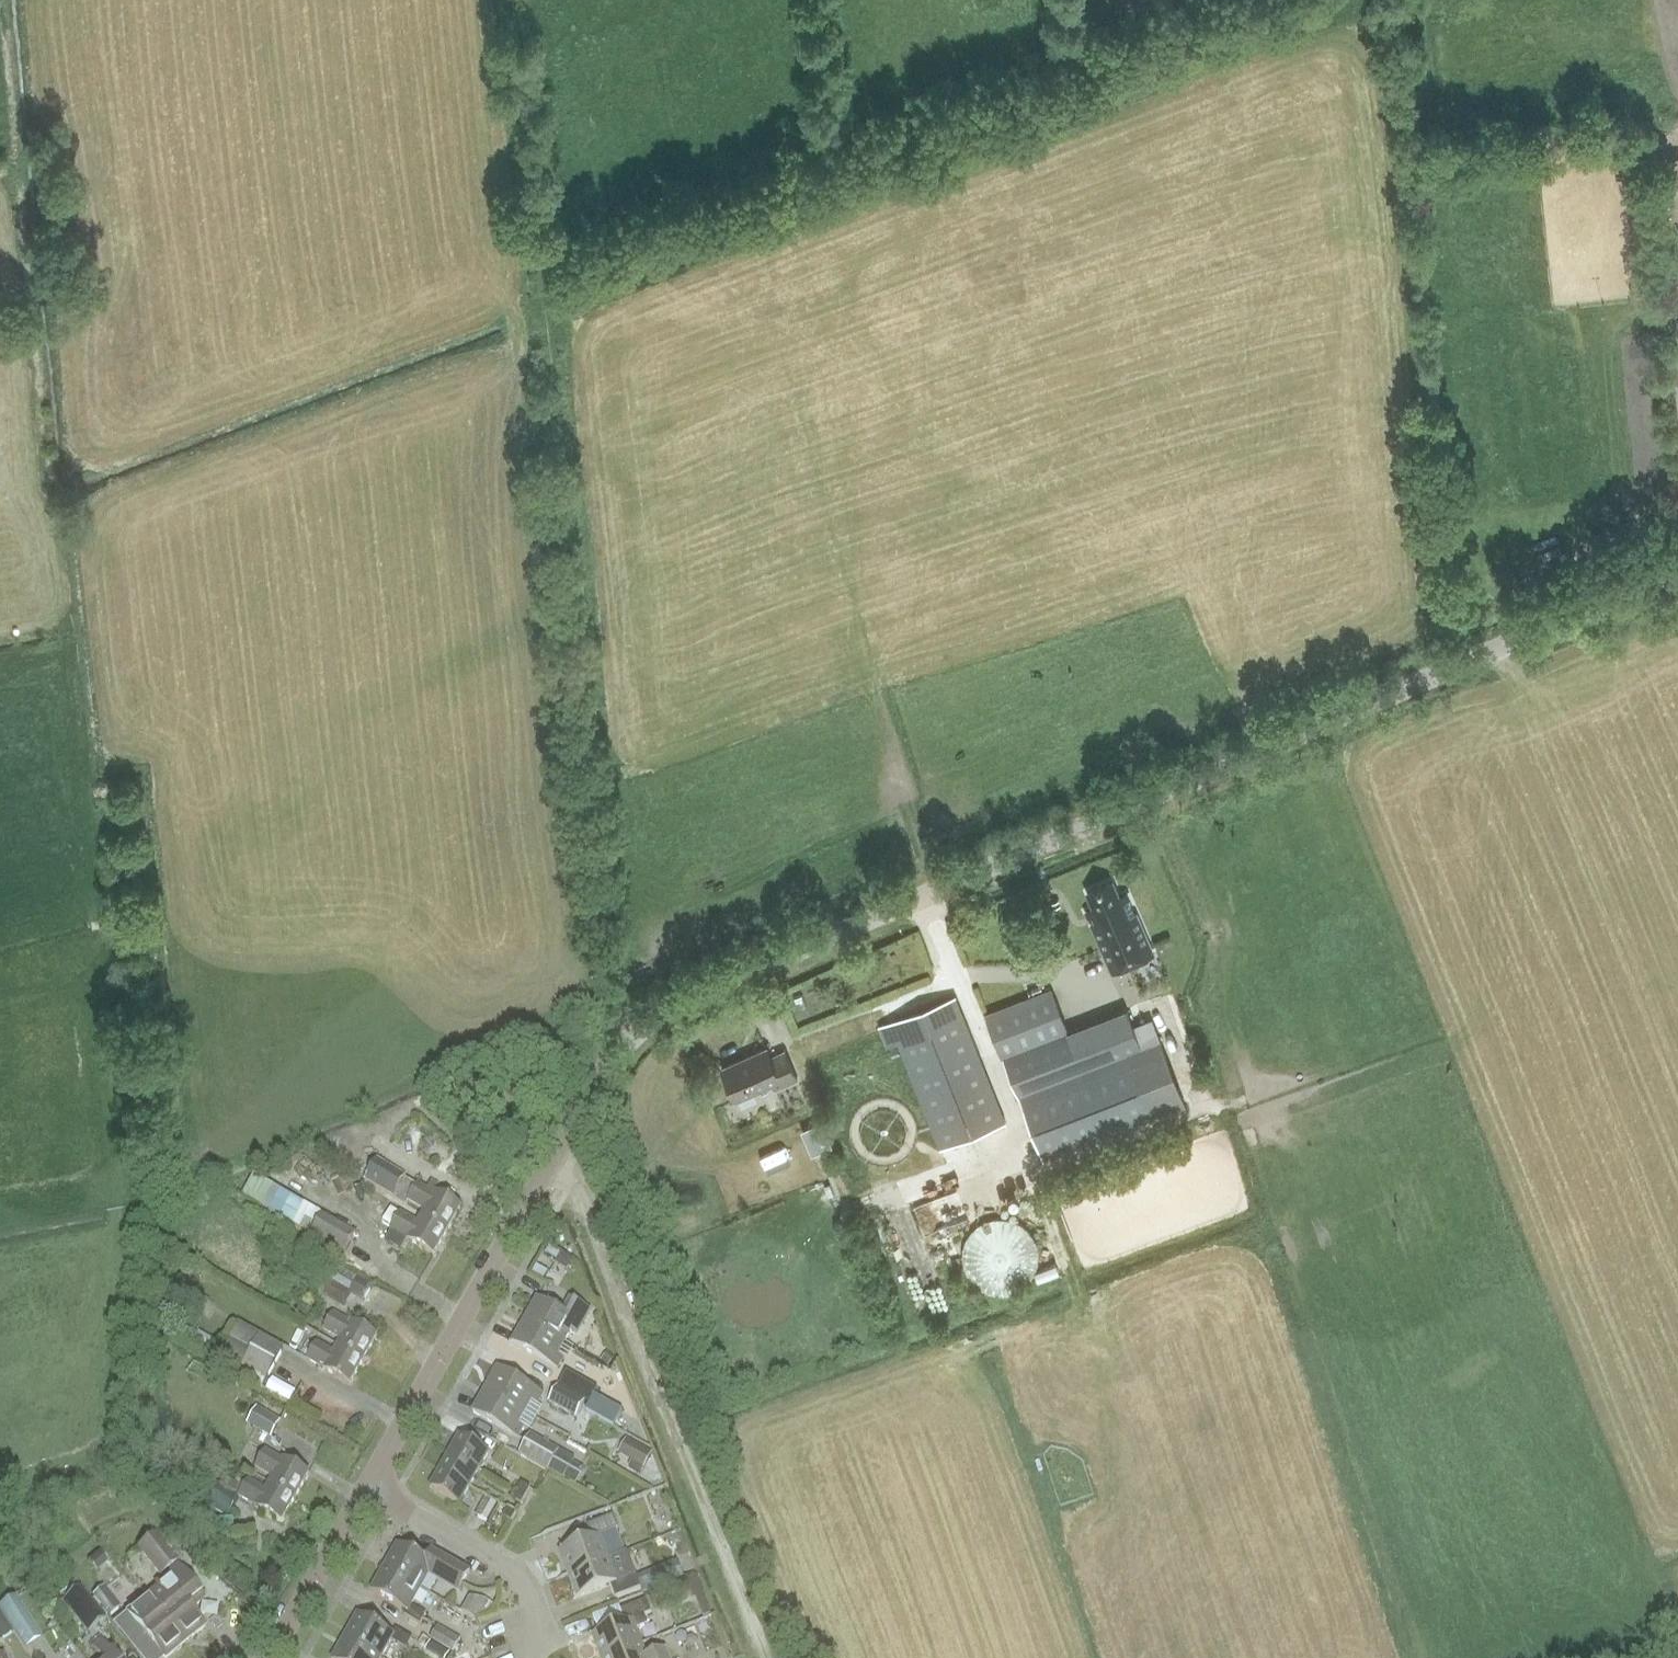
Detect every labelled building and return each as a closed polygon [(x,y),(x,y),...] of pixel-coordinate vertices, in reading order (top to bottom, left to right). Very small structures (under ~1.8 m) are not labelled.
[(1116,967),(1157,951),(1133,889),(1125,893),(1119,876),(1094,886),(1100,902),(1092,905),(1116,967)] [(1069,1031),(1052,989),(985,1015),(1044,1162),(1186,1107),(1161,1041),(1141,1049),(1126,1009),(1069,1031)] [(886,1048),(898,1044),(940,1149),(1006,1122),(955,997),(878,1028),(886,1048)] [(776,1090),(798,1080),(785,1051),(771,1057),(767,1048),(722,1068),(737,1101),(773,1084),(776,1090)] [(822,1121),(801,1130),(812,1155),(832,1146),(822,1121)] [(435,1194),(376,1160),(365,1181),(405,1204),(407,1201),(425,1211),(421,1217),(447,1232),(461,1208),(435,1193),(435,1194)] [(333,1206),(329,1216),(350,1224),(354,1214),(333,1206)] [(434,1255),(447,1232),(421,1217),(418,1223),(400,1213),(390,1230),(408,1240),(434,1255)] [(345,1254),(355,1235),(322,1216),(311,1235),(345,1254)] [(961,1251),(961,1256),(961,1261),(962,1266),(964,1271),(966,1275),(969,1279),(972,1283),(976,1287),(980,1289),(984,1291),(989,1293),(994,1294),(999,1294),(1004,1294),(1009,1293),(1014,1292),(1018,1289),(1022,1287),(1026,1283),(1029,1279),(1032,1275),(1034,1271),(1036,1266),(1037,1261),(1037,1256),(1037,1251),(1036,1246),(1034,1242),(1032,1237),(1029,1233),(1026,1229),(1022,1226),(1018,1223),(1013,1221),(1009,1219),(1004,1218),(999,1218),(994,1218),(989,1219),(984,1221),(980,1223),(976,1226),(972,1229),(969,1233),(966,1237),(964,1242),(962,1246),(961,1251)] [(344,1308),(352,1295),(361,1301),(370,1286),(336,1267),(328,1281),(321,1294),(344,1308)] [(184,1287),(175,1302),(200,1316),(208,1301),(184,1287)] [(525,1321),(564,1343),(570,1332),(576,1335),(590,1310),(571,1299),(564,1313),(537,1298),(525,1321)] [(337,1346),(363,1361),(377,1337),(351,1322),(350,1323),(333,1313),(323,1330),(341,1340),(337,1346)] [(558,1354),(564,1343),(525,1321),(512,1343),(557,1369),(563,1357),(558,1354)] [(285,1348),(260,1335),(239,1323),(221,1356),(242,1367),(238,1374),(263,1388),(267,1381),(285,1348)] [(363,1361),(337,1346),(334,1352),(316,1342),(307,1360),(324,1369),(324,1370),(350,1385),(363,1361)] [(485,1390),(524,1412),(531,1401),(536,1405),(543,1393),(498,1367),(485,1390)] [(265,1389),(290,1401),(296,1389),(271,1377),(265,1389)] [(576,1417),(584,1402),(557,1387),(549,1402),(576,1417)] [(518,1424),(524,1412),(485,1390),(472,1412),(517,1438),(524,1427),(518,1424)] [(272,1438),(282,1422),(257,1408),(247,1424),(272,1438)] [(519,1453),(548,1470),(564,1479),(574,1460),(530,1434),(519,1453)] [(449,1453),(479,1470),(489,1452),(459,1435),(449,1453)] [(615,1459),(643,1469),(651,1448),(623,1438),(615,1459)] [(269,1484),(295,1498),(309,1475),(283,1460),(282,1460),(265,1450),(255,1467),(273,1477),(269,1484)] [(469,1487),(479,1470),(449,1453),(439,1470),(469,1487)] [(459,1505),(469,1487),(439,1470),(429,1488),(459,1505)] [(295,1498),(269,1484),(266,1490),(248,1479),(248,1480),(240,1475),(236,1483),(225,1477),(220,1485),(218,1484),(205,1506),(228,1518),(240,1497),(256,1507),(282,1522),(295,1498)] [(517,1491),(526,1496),(530,1489),(521,1484),(517,1491)] [(521,1505),(526,1496),(517,1491),(512,1500),(521,1505)] [(493,1526),(502,1509),(482,1498),(473,1515),(493,1526)] [(511,1522),(516,1514),(507,1509),(502,1517),(511,1522)] [(559,1551),(569,1575),(608,1559),(599,1536),(618,1529),(613,1516),(587,1526),(592,1539),(559,1551)] [(179,1561),(155,1533),(136,1549),(160,1577),(179,1561)] [(384,1567),(421,1587),(430,1571),(461,1589),(470,1573),(430,1551),(425,1560),(397,1544),(384,1567)] [(94,1570),(106,1560),(97,1549),(85,1558),(94,1570)] [(608,1559),(569,1575),(578,1598),(610,1585),(615,1598),(641,1588),(627,1552),(608,1559)] [(648,1573),(653,1586),(679,1576),(674,1563),(648,1573)] [(164,1616),(187,1643),(206,1627),(192,1610),(205,1599),(178,1566),(157,1584),(160,1587),(149,1596),(146,1592),(145,1593),(151,1600),(164,1616)] [(411,1606),(421,1587),(384,1567),(371,1591),(406,1611),(404,1616),(420,1625),(426,1615),(411,1606)] [(61,1601),(86,1632),(103,1614),(80,1585),(61,1601)] [(110,1617),(121,1607),(104,1587),(92,1596),(110,1617)] [(469,1597),(461,1612),(476,1620),(488,1618),(495,1605),(486,1600),(469,1597)] [(0,1608),(0,1614),(23,1650),(41,1638),(15,1598),(0,1608)] [(130,1617),(120,1626),(146,1657),(162,1657),(163,1657),(164,1657),(169,1657),(187,1643),(164,1616),(151,1600),(140,1610),(130,1617)] [(641,1644),(635,1630),(648,1625),(644,1616),(651,1613),(646,1600),(620,1610),(625,1623),(592,1636),(601,1657),(605,1657),(641,1644)] [(344,1638),(381,1657),(391,1641),(406,1649),(412,1639),(396,1630),(393,1634),(358,1614),(344,1638)] [(453,1653),(461,1640),(437,1627),(430,1640),(453,1653)] [(381,1657),(344,1638),(333,1657),(381,1657)] [(103,1641),(93,1648),(101,1657),(117,1657),(103,1641)] [(605,1657),(668,1657),(665,1649),(646,1656),(641,1644),(605,1657)]
